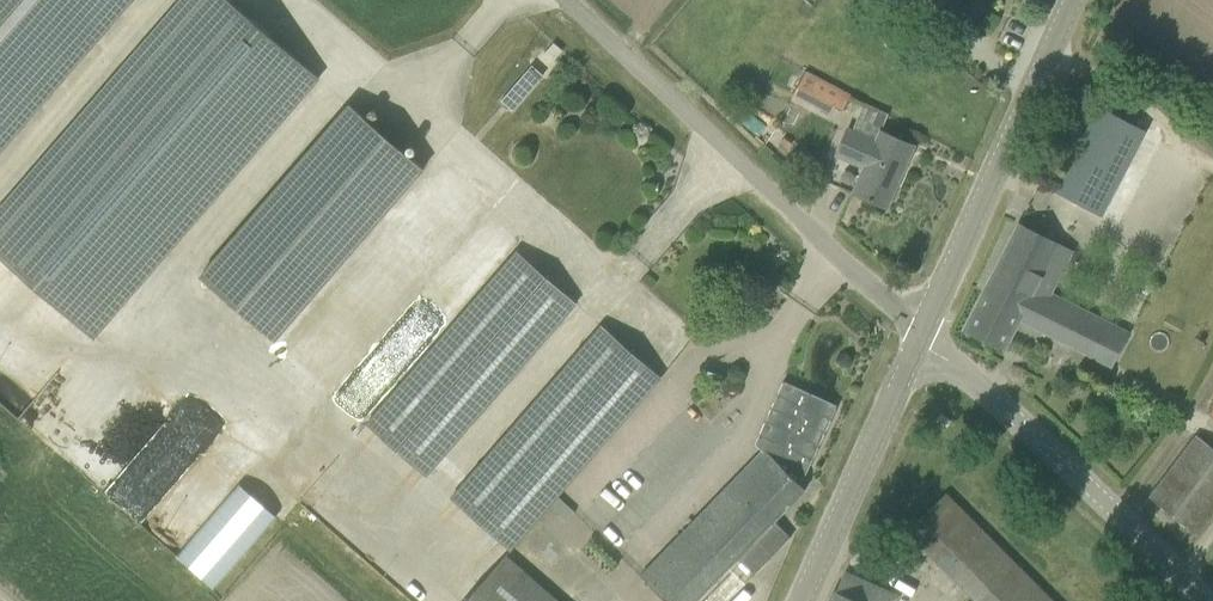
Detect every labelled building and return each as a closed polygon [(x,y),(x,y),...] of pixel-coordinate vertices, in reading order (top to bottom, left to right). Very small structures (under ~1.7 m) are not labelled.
[(317,76),(230,0),(185,0),(0,213),(0,256),(92,335),(317,76)] [(128,0),(0,0),(0,148),(128,0)] [(502,100),(514,110),(544,76),(532,66),(502,100)] [(806,71),(795,92),(833,113),(840,100),(845,102),(850,94),(806,71)] [(274,341),(424,168),(350,104),(200,276),(274,341)] [(849,128),(837,154),(866,167),(854,192),(887,207),(897,185),(892,183),(897,172),(902,174),(914,145),(881,131),(877,141),(849,128)] [(1111,195),(1066,172),(1057,190),(1102,213),(1111,195)] [(1042,274),(1057,244),(1058,242),(1020,223),(985,291),(985,292),(965,330),(1004,349),(1019,319),(1113,366),(1130,332),(1051,291),(1056,281),(1042,274)] [(425,475),(577,302),(518,250),(366,423),(425,475)] [(509,549),(662,377),(602,325),(450,497),(509,549)] [(764,450),(641,575),(668,600),(697,600),(739,559),(755,574),(792,536),(775,520),(806,489),(802,484),(838,405),(784,381),(760,434),(765,437),(760,447),(764,450)] [(1151,497),(1196,534),(1212,512),(1212,447),(1198,435),(1151,497)] [(909,529),(909,530),(978,600),(1054,600),(946,493),(909,529)] [(506,555),(466,600),(558,600),(506,555)] [(899,595),(845,572),(837,591),(836,590),(831,600),(896,600),(899,595)]
